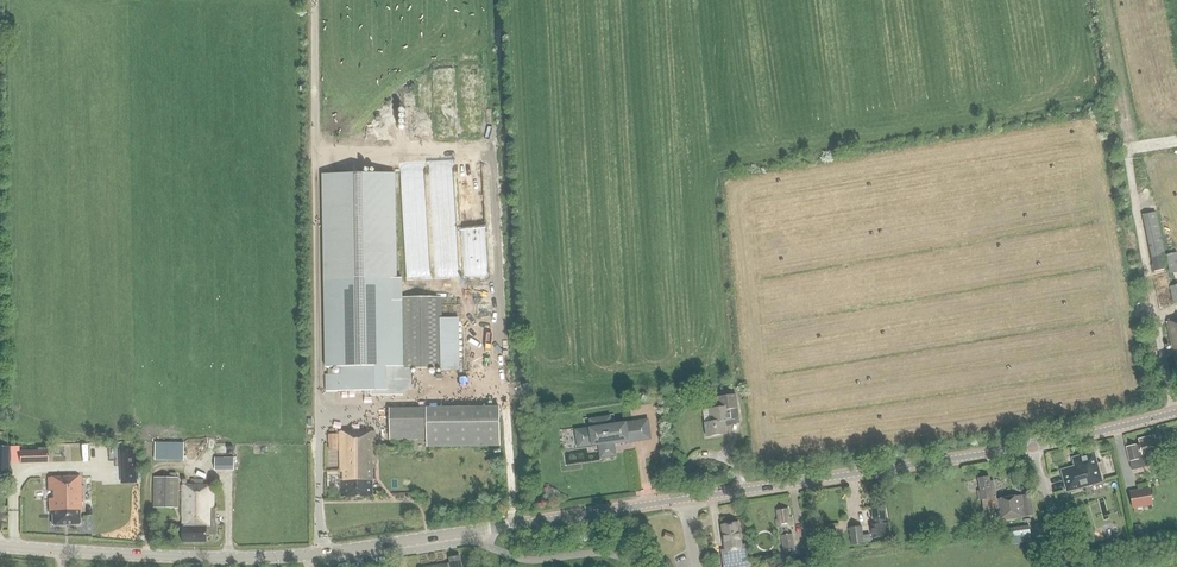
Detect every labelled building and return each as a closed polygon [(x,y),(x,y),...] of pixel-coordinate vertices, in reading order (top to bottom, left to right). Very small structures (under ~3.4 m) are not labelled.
[(329,368),(329,374),(326,374),(326,390),(370,389),(370,394),(402,394),(411,385),(411,367),(442,366),(441,295),(400,296),(400,277),(395,277),(393,172),(322,173),(326,368),(329,368)] [(1157,212),(1144,214),(1154,271),(1164,269),(1161,255),(1165,254),(1157,212)] [(471,250),(472,258),(484,257),(483,249),(471,250)] [(1176,253),(1166,255),(1170,274),(1176,272),(1176,255),(1176,253)] [(1167,322),(1176,367),(1176,366),(1176,320),(1167,322)] [(712,422),(705,423),(707,436),(727,433),(725,420),(732,419),(730,407),(738,406),(736,395),(715,398),(716,408),(710,409),(712,422)] [(427,408),(389,409),(390,440),(427,439),(427,446),(500,445),(499,407),(427,408)] [(635,437),(633,421),(611,424),(610,416),(592,419),(593,427),(586,428),(588,444),(599,443),(599,446),(601,446),(602,453),(612,452),(611,444),(614,444),(613,440),(635,437)] [(648,422),(642,423),(644,437),(650,436),(648,422)] [(374,432),(340,432),(341,496),(372,496),(372,480),(374,480),(374,432)] [(331,443),(329,443),(329,450),(338,450),(338,434),(331,434),(331,443)] [(1136,445),(1126,447),(1131,470),(1157,464),(1154,451),(1162,450),(1159,438),(1155,439),(1154,435),(1138,439),(1140,444),(1136,445)] [(155,442),(155,461),(184,461),(184,443),(155,442)] [(0,447),(0,470),(9,471),(9,447),(0,447)] [(123,483),(137,483),(136,466),(135,449),(121,450),(122,467),(123,483)] [(19,452),(20,463),(48,463),(47,451),(29,451),(19,452)] [(1099,473),(1103,472),(1101,463),(1097,464),(1094,453),(1076,458),(1078,466),(1062,471),(1067,491),(1101,481),(1099,473)] [(214,457),(214,470),(233,470),(233,458),(214,457)] [(980,490),(978,491),(979,499),(982,498),(984,511),(996,509),(998,521),(1033,515),(1029,493),(996,499),(993,479),(989,479),(988,476),(978,478),(980,490)] [(80,477),(48,478),(49,490),(53,490),(53,499),(49,499),(49,511),(52,511),(53,525),(80,524),(79,509),(81,509),(80,477)] [(169,477),(153,477),(152,507),(177,507),(177,477),(176,477),(169,477)] [(213,486),(180,485),(179,517),(182,517),(181,541),(207,541),(207,535),(216,535),(216,526),(215,526),(215,509),(212,509),(213,486)] [(1130,492),(1133,508),(1153,505),(1150,488),(1130,492)] [(871,525),(873,533),(890,531),(889,523),(886,524),(883,507),(871,509),(874,525),(871,525)] [(792,525),(791,518),(789,518),(788,509),(777,511),(779,520),(776,520),(778,528),(781,527),(782,536),(781,536),(784,552),(795,550),(792,534),(789,535),(787,526),(792,525)] [(741,562),(741,560),(743,559),(744,562),(748,561),(745,545),(742,546),(738,523),(722,525),(726,550),(722,551),(724,565),(741,562)] [(1028,525),(1007,528),(1008,536),(1029,533),(1028,525)] [(862,527),(851,529),(853,545),(865,544),(871,543),(870,534),(863,535),(862,527)] [(840,545),(837,528),(822,531),(825,548),(840,545)] [(820,529),(806,531),(807,541),(821,538),(820,529)] [(450,563),(421,566),(461,566),(460,556),(449,557),(450,563)]
